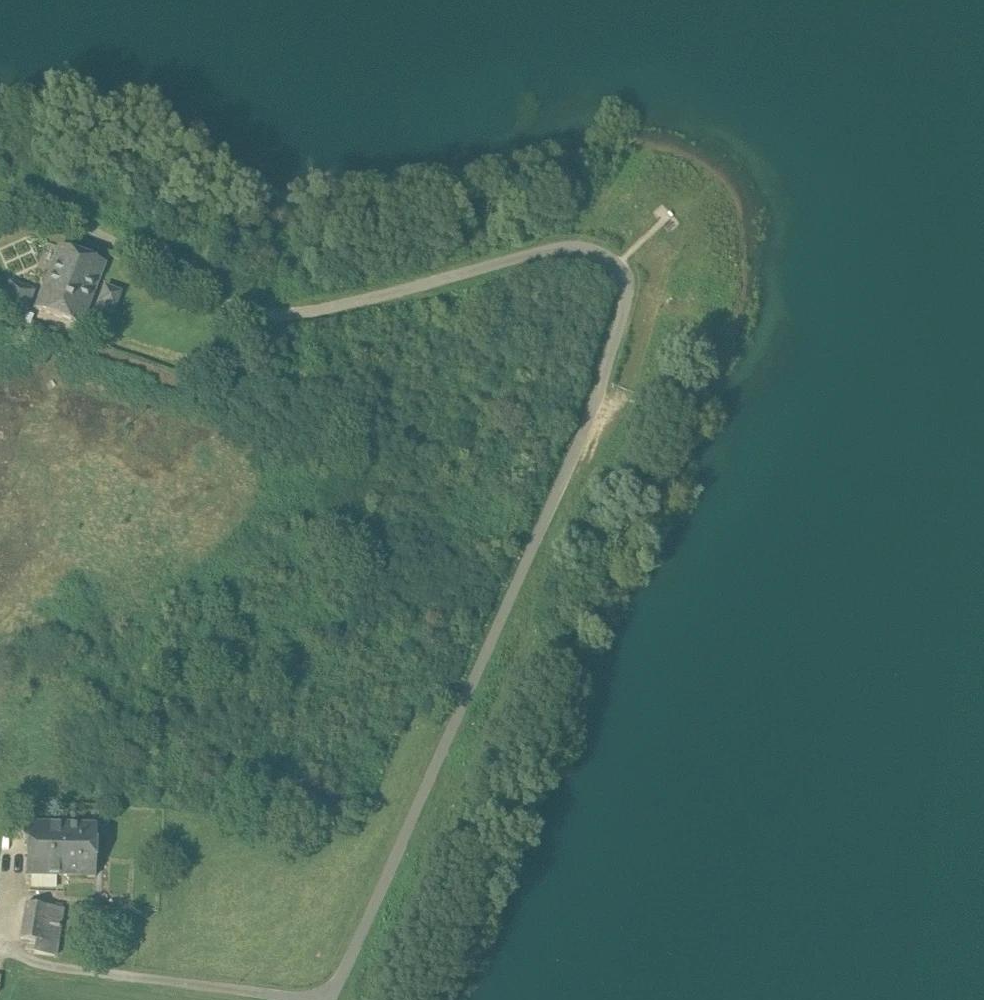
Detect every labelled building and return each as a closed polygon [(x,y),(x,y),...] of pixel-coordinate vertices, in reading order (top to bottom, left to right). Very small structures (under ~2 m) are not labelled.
[(105,264),(61,247),(37,308),(81,325),(105,264)] [(34,292),(9,283),(1,305),(25,314),(34,292)] [(95,826),(28,825),(27,876),(94,878),(95,826)] [(63,911),(28,904),(21,938),(31,940),(29,949),(54,954),(63,911)]
